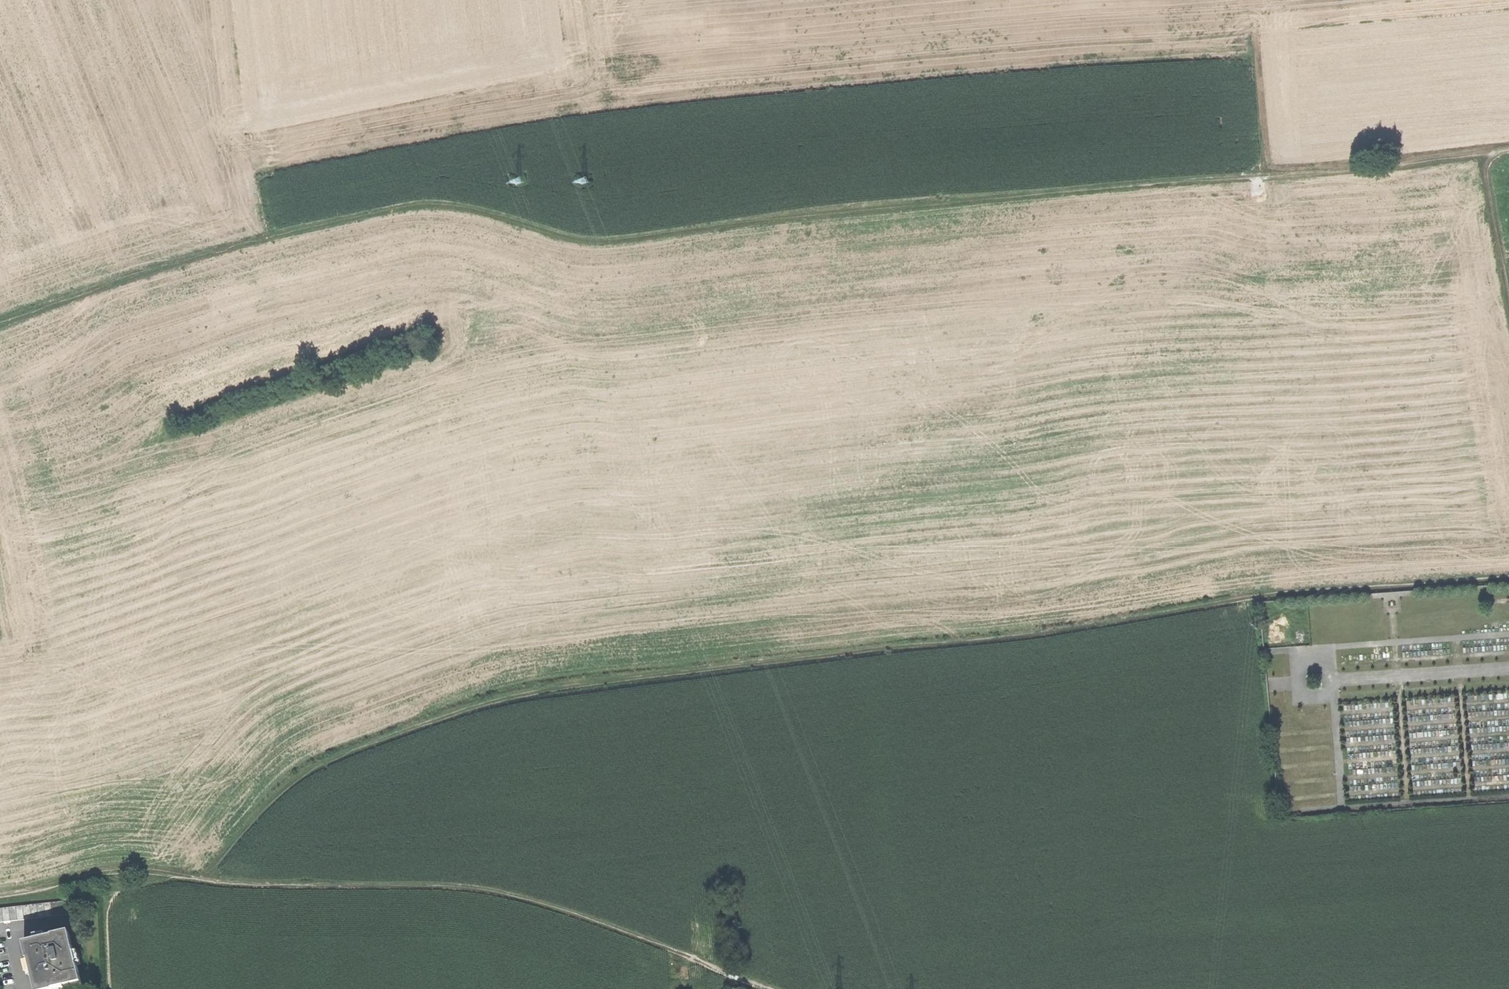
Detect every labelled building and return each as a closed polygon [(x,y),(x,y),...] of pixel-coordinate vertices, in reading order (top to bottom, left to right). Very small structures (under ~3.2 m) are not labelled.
[(74,914),(72,900),(0,909),(0,922),(74,914)] [(36,988),(61,988),(82,984),(78,968),(69,933),(53,937),(53,938),(24,945),(28,961),(29,961),(33,974),(36,988)]
